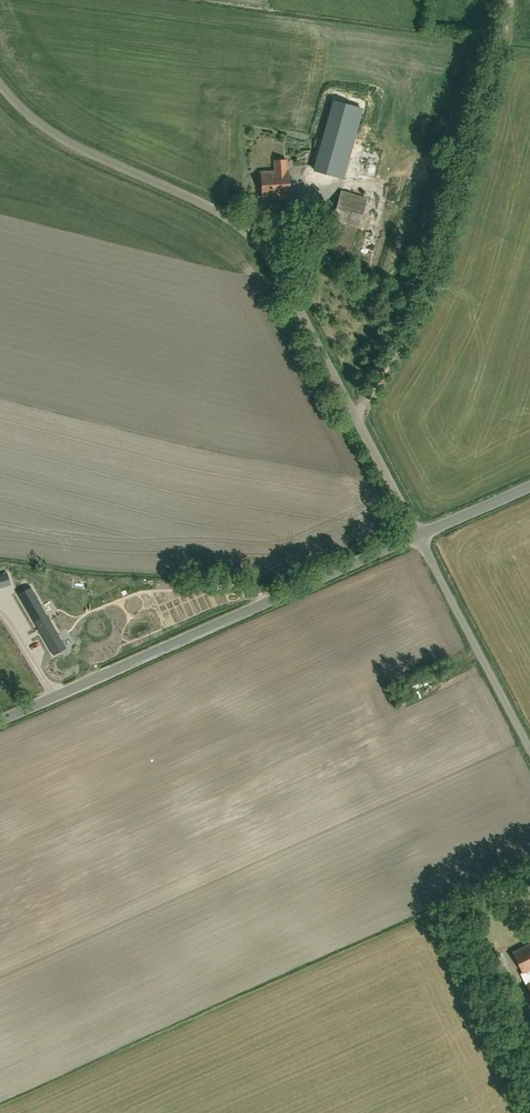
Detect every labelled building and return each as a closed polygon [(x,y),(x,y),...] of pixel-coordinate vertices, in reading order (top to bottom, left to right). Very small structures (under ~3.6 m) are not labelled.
[(333,101),(314,170),(343,178),(362,109),(333,101)] [(274,171),(261,172),(263,197),(290,195),(287,159),(274,160),(274,171)] [(331,253),(330,256),(346,260),(356,227),(358,228),(366,198),(341,191),(324,251),(331,253)] [(63,588),(65,574),(51,572),(49,586),(63,588)] [(53,655),(66,648),(31,586),(18,594),(53,655)] [(513,952),(523,972),(520,973),(526,985),(528,984),(529,989),(529,943),(513,952)]
